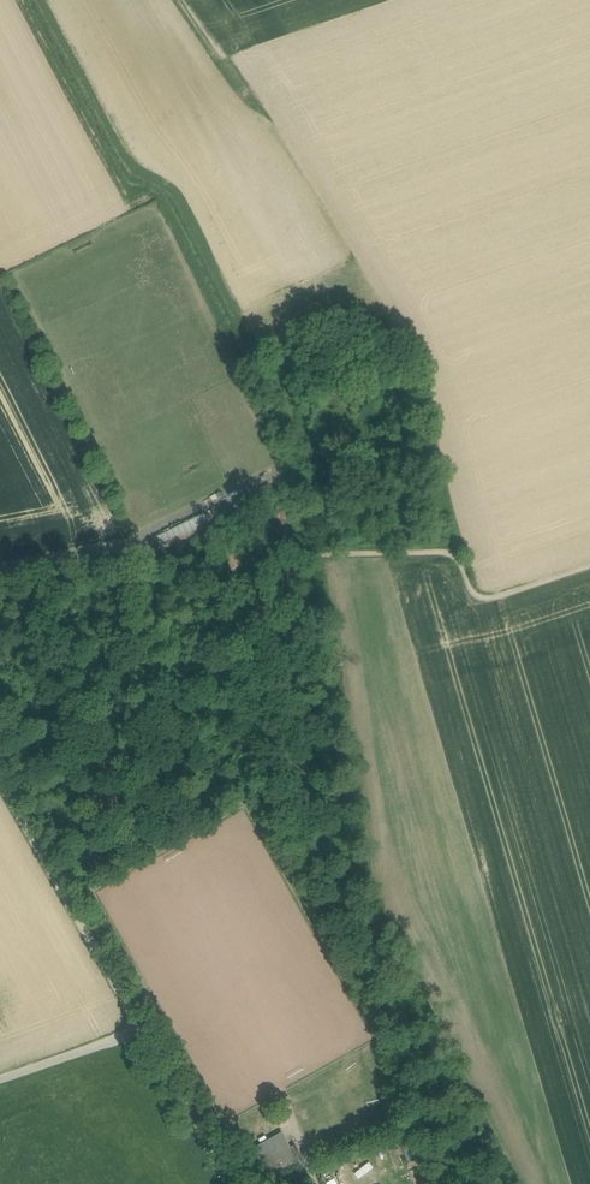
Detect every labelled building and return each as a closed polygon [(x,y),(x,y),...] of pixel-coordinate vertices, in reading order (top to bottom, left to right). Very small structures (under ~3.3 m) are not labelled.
[(205,514),(156,537),(162,550),(211,527),(205,514)] [(283,1136),(255,1152),(269,1178),(303,1160),(295,1146),(290,1149),(283,1136)] [(259,1166),(252,1154),(246,1157),(253,1170),(259,1166)]
